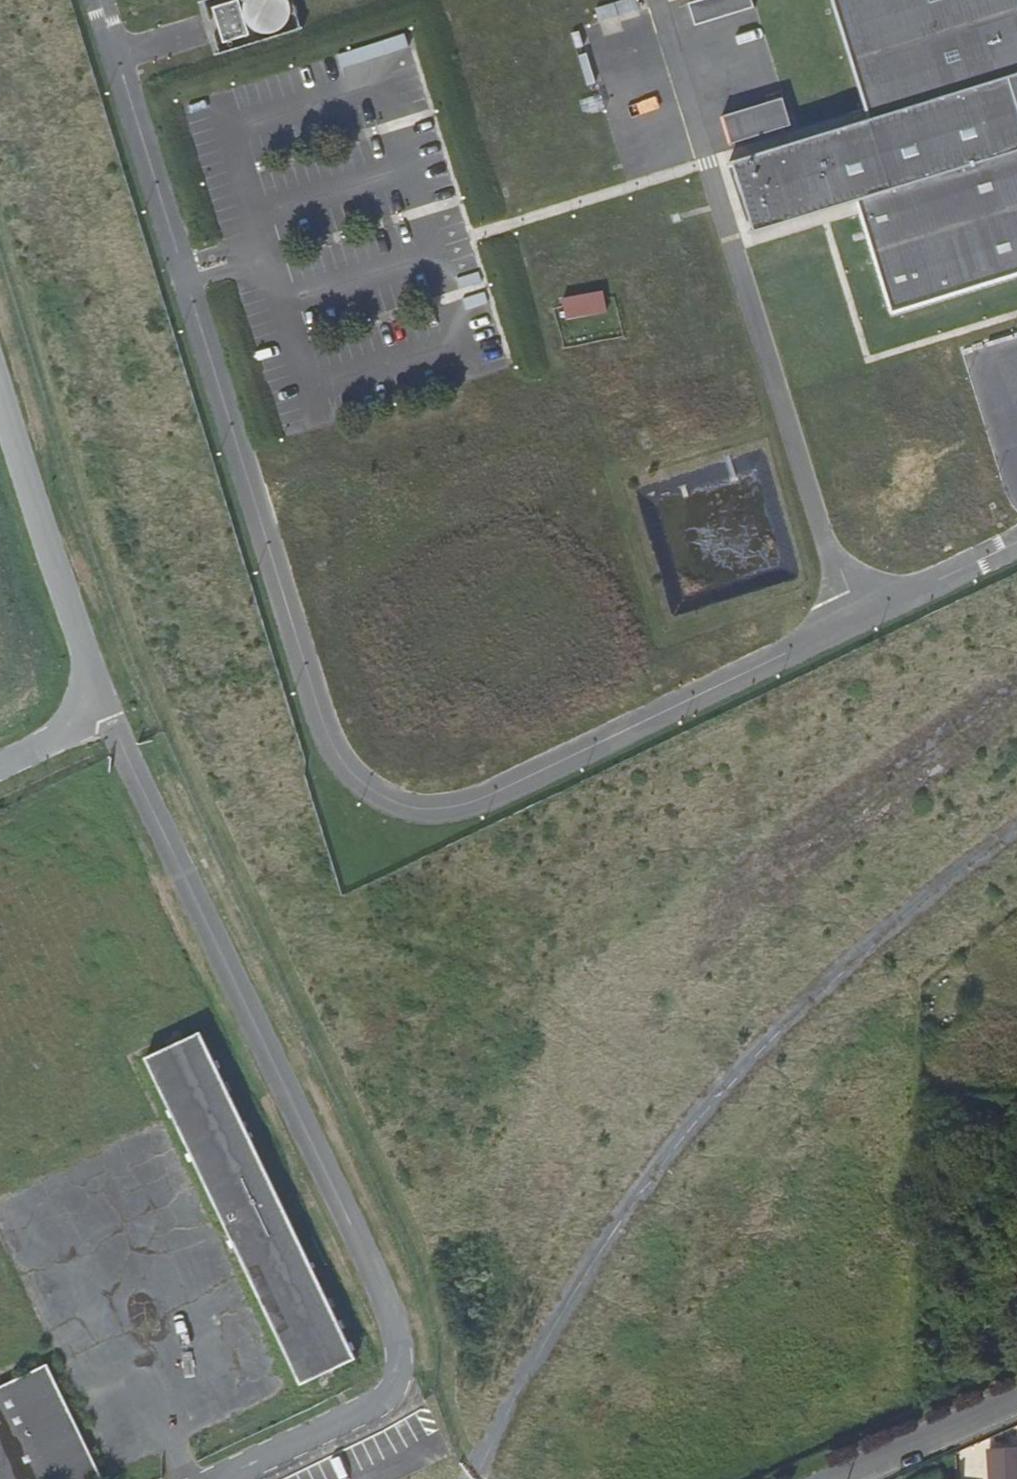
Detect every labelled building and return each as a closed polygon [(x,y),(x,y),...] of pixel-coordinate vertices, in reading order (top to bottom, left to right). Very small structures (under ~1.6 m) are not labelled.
[(874,129),(732,173),(733,176),(738,174),(753,233),(821,213),(856,203),(859,214),(892,319),(1016,279),(1016,0),(833,0),(874,129)] [(145,1060),(306,1385),(364,1355),(200,1033),(145,1060)] [(0,1382),(0,1478),(92,1478),(34,1365),(0,1382)] [(990,1452),(992,1478),(1016,1478),(1016,1450),(990,1452)]
